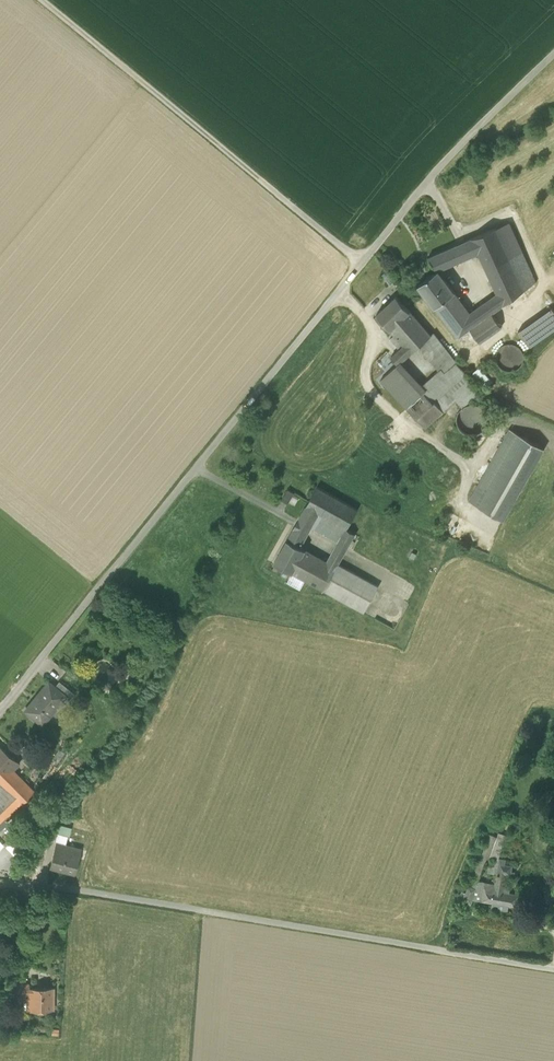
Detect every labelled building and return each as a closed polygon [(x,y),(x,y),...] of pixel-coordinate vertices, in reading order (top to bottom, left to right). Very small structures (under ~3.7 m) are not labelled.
[(496,229),(524,291),(534,284),(507,224),(496,229)] [(497,295),(491,299),(499,309),(524,291),(496,229),(464,243),(471,257),(478,254),(497,295)] [(464,243),(455,247),(462,261),(471,257),(464,243)] [(444,269),(462,261),(455,247),(428,259),(437,272),(438,271),(444,269)] [(438,271),(444,279),(449,275),(444,269),(438,271)] [(418,286),(435,308),(454,293),(444,279),(438,271),(437,272),(418,286)] [(501,328),(492,314),(484,303),(469,314),(454,293),(435,308),(457,339),(470,330),(480,344),(501,328)] [(377,315),(390,330),(409,312),(396,297),(377,315)] [(492,314),(499,309),(491,299),(484,303),(492,314)] [(529,348),(553,330),(553,312),(551,308),(518,332),(529,348)] [(400,350),(407,358),(419,347),(428,339),(437,351),(443,346),(433,334),(430,336),(409,312),(390,330),(394,336),(404,346),(400,350)] [(390,340),(399,350),(400,350),(404,346),(394,336),(390,340)] [(428,339),(419,347),(436,368),(451,357),(443,346),(437,351),(428,339)] [(496,360),(496,361),(496,363),(498,366),(501,370),(503,371),(505,372),(509,372),(511,372),(513,372),(516,371),(520,368),(521,365),(523,362),(523,357),(522,354),(522,352),(520,350),(518,348),(516,346),(513,345),(510,345),(508,345),(506,345),(503,347),(501,348),(499,350),(496,354),(496,358),(496,360)] [(400,350),(399,350),(391,358),(398,365),(398,366),(407,358),(400,350)] [(436,368),(438,371),(440,370),(444,375),(457,364),(451,357),(436,368)] [(373,374),(380,381),(398,365),(391,358),(373,374)] [(416,420),(458,382),(466,376),(457,364),(444,375),(440,370),(438,371),(419,388),(424,393),(406,409),(416,420)] [(380,381),(406,409),(424,393),(419,388),(398,366),(398,365),(380,381)] [(474,374),(486,388),(492,382),(480,368),(474,374)] [(473,385),(466,376),(458,382),(466,392),(473,385)] [(458,382),(416,420),(425,430),(456,401),(463,408),(480,393),(473,385),(466,392),(458,382)] [(480,434),(482,433),(484,431),(485,429),(487,426),(487,423),(488,420),(487,417),(486,414),(484,411),(483,410),(480,408),(478,406),(474,406),(471,405),(468,406),(465,407),(463,408),(460,411),(459,412),(457,417),(457,419),(457,422),(457,424),(458,426),(460,430),(461,432),(464,434),(467,435),(470,436),(472,436),(475,436),(477,435),(480,434)] [(470,501),(503,520),(543,448),(510,429),(470,501)] [(318,515),(345,530),(346,530),(347,530),(358,510),(317,487),(305,508),(318,515)] [(282,501),(288,505),(294,494),(288,491),(282,501)] [(305,508),(299,520),(311,528),(318,515),(305,508)] [(318,515),(311,528),(338,542),(345,530),(318,515)] [(299,520),(295,527),(307,535),(311,528),(299,520)] [(301,547),(307,535),(295,527),(287,540),(301,547)] [(345,530),(338,542),(348,547),(355,534),(347,530),(346,530),(345,530)] [(275,563),(293,573),(305,550),(301,547),(287,540),(275,563)] [(338,542),(334,550),(344,555),(348,547),(338,542)] [(293,573),(324,590),(338,565),(344,555),(334,550),(327,562),(305,550),(293,573)] [(379,586),(338,565),(324,590),(364,612),(379,586)] [(152,660),(157,669),(164,666),(162,662),(159,663),(156,658),(152,660)] [(152,660),(148,662),(153,672),(157,669),(152,660)] [(126,666),(130,672),(138,668),(134,661),(126,666)] [(65,697),(69,701),(75,695),(59,682),(54,687),(65,697)] [(25,711),(42,725),(65,697),(54,687),(48,683),(25,711)] [(13,770),(20,763),(0,747),(0,785),(13,770)] [(52,760),(58,764),(65,753),(59,750),(52,760)] [(13,770),(20,777),(26,769),(20,763),(13,770)] [(0,808),(0,823),(33,791),(20,777),(13,770),(0,785),(0,804),(2,806),(0,808)] [(46,819),(51,822),(54,819),(59,812),(54,808),(46,819)] [(58,827),(57,833),(68,837),(69,837),(72,828),(59,824),(58,827)] [(54,842),(57,833),(58,827),(53,826),(48,841),(54,842)] [(54,842),(57,843),(66,846),(68,837),(57,833),(54,842)] [(51,868),(74,874),(81,850),(66,846),(57,843),(51,868)] [(492,908),(507,911),(508,905),(517,907),(519,895),(509,894),(510,891),(504,890),(506,876),(510,876),(512,866),(506,865),(506,860),(500,859),(498,868),(489,867),(487,874),(496,875),(494,885),(486,883),(483,901),(493,903),(492,908)] [(467,904),(469,904),(470,903),(471,902),(482,872),(475,869),(467,893),(465,893),(462,892),(459,901),(467,904)] [(551,903),(553,888),(553,885),(548,883),(544,901),(551,903)] [(4,997),(19,998),(19,983),(6,983),(4,997)] [(27,1010),(53,1010),(53,987),(29,987),(29,983),(19,983),(19,998),(27,998),(27,1010)]
